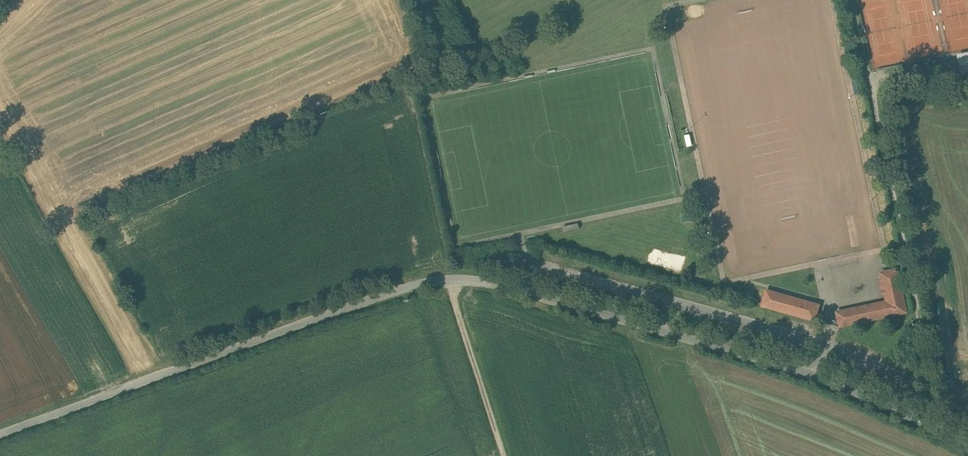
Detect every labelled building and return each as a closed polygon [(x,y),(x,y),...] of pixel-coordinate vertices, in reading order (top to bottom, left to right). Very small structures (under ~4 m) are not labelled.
[(683,213),(683,221),(693,220),(694,227),(703,226),(702,211),(683,213)] [(839,314),(841,325),(905,313),(897,269),(885,272),(881,277),(885,294),(890,297),(891,302),(884,304),(884,305),(839,314)] [(819,305),(766,291),(762,305),(814,320),(819,305)]
